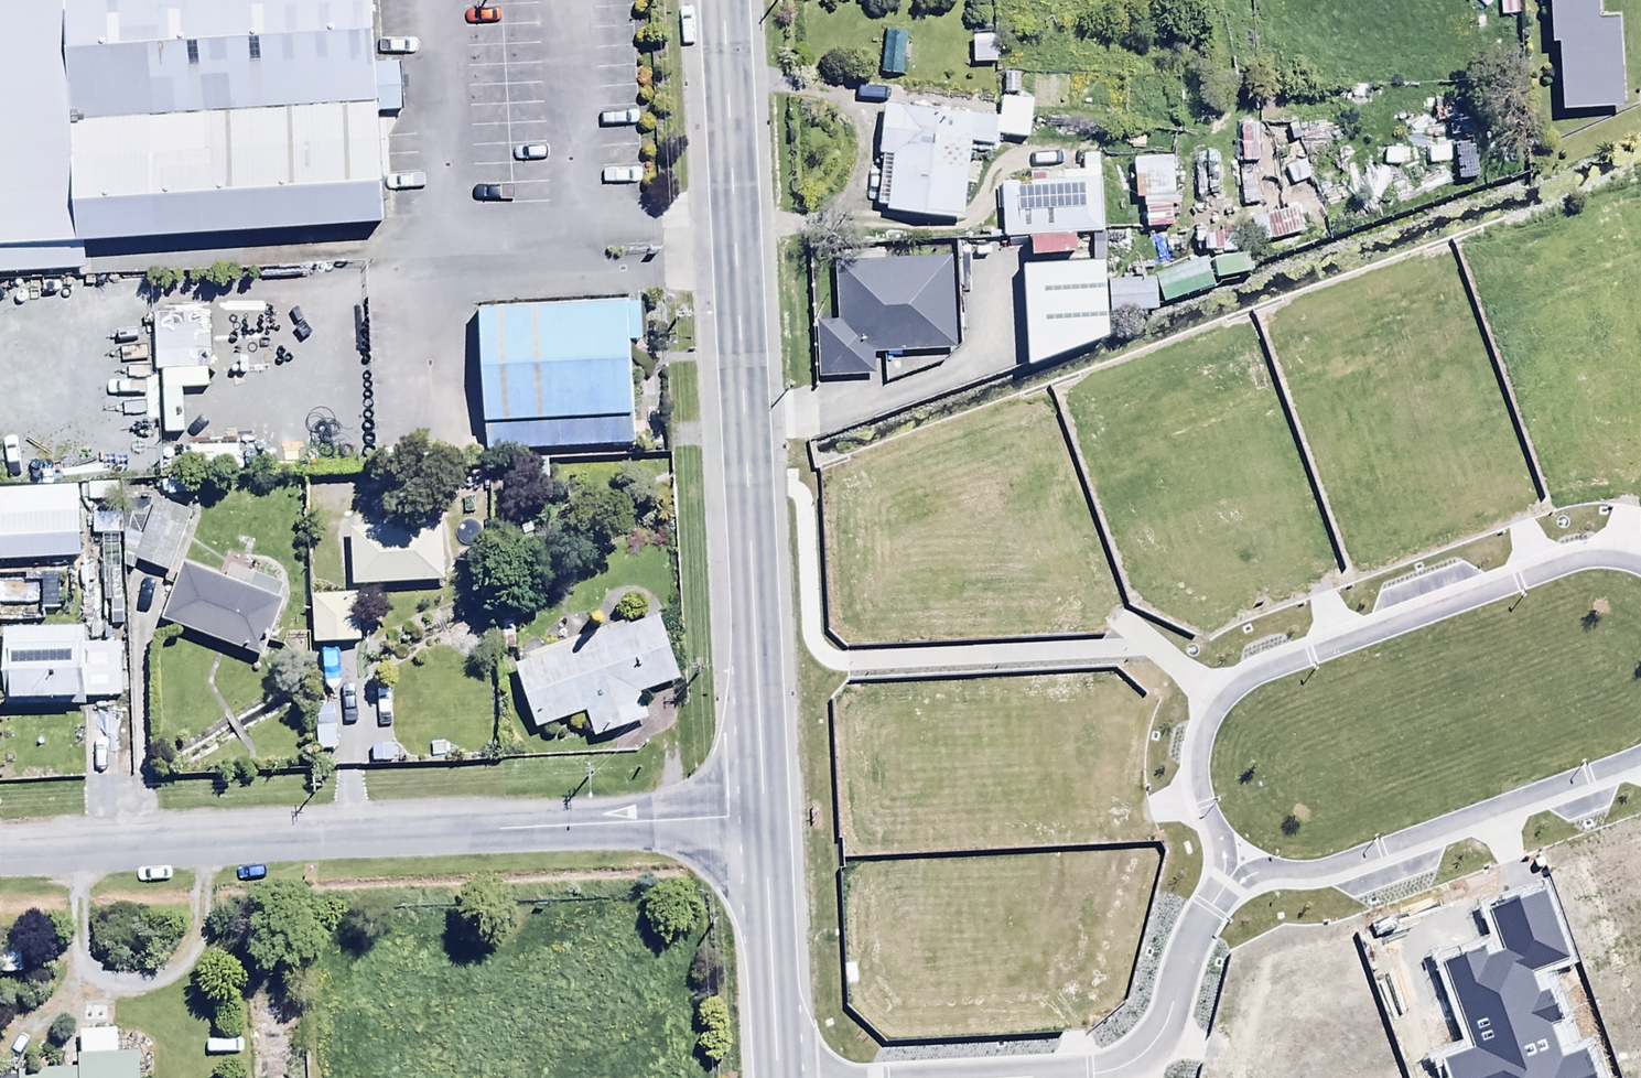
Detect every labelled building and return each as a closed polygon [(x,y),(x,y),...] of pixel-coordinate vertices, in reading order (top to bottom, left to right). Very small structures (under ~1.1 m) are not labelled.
[(66,247),(366,224),(348,0),(0,0),(0,275),(68,269),(66,247)] [(1597,0),(1553,0),(1554,51),(1562,51),(1564,114),(1620,112),(1617,19),(1598,20),(1597,0)] [(908,37),(886,34),(882,77),(903,80),(908,37)] [(996,38),(973,39),(974,67),(996,67),(996,38)] [(1016,125),(886,109),(877,209),(888,210),(888,213),(965,222),(972,166),(989,168),(991,147),(1013,150),(1016,125)] [(1172,160),(1134,162),(1137,204),(1145,204),(1145,212),(1175,211),(1172,160)] [(1063,184),(1003,186),(1005,244),(1033,243),(1034,258),(1075,256),(1074,239),(1105,238),(1103,180),(1087,181),(1087,175),(1063,176),(1063,184)] [(1252,227),(1258,249),(1302,237),(1296,214),(1252,227)] [(953,261),(835,267),(838,323),(815,324),(818,381),(875,378),(874,357),(958,353),(953,261)] [(1106,266),(1024,270),(1030,372),(1110,343),(1108,319),(1159,317),(1158,284),(1107,286),(1106,266)] [(632,295),(476,305),(485,456),(641,447),(632,295)] [(209,318),(153,319),(154,375),(210,374),(209,318)] [(0,494),(0,569),(82,565),(78,490),(0,494)] [(191,515),(156,502),(134,562),(169,575),(191,515)] [(442,530),(348,533),(350,589),(444,586),(442,530)] [(182,568),(161,625),(262,662),(282,607),(277,605),(282,593),(249,580),(245,592),(182,568)] [(361,600),(310,601),(312,648),(362,647),(361,600)] [(658,621),(513,672),(535,737),(587,719),(596,744),(651,725),(640,696),(680,683),(658,621)] [(83,630),(2,632),(3,714),(87,712),(87,702),(122,701),(121,648),(84,649),(83,630)] [(1612,845),(1565,826),(1547,871),(1537,866),(1527,889),(1535,892),(1516,937),(1569,959),(1564,972),(1596,985),(1600,974),(1607,977),(1638,901),(1627,897),(1635,877),(1604,864),(1612,845)] [(139,1058),(117,1058),(118,1033),(78,1032),(77,1074),(22,1073),(22,1077),(138,1077),(139,1058)]
